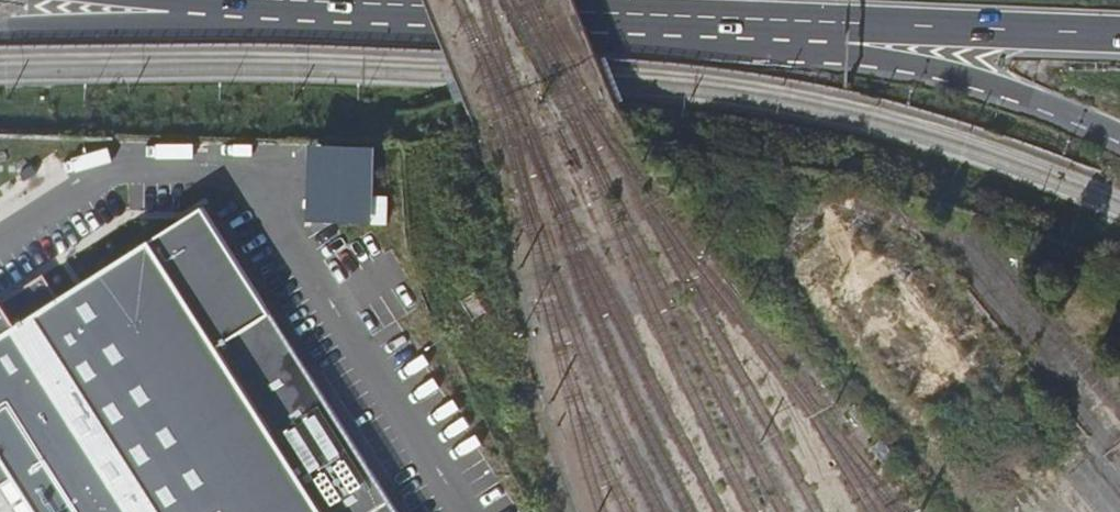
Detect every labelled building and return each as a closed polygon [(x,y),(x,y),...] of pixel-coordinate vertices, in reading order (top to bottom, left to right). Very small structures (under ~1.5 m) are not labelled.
[(391,192),(377,192),(379,143),(312,141),(309,218),(390,220),(391,192)] [(204,204),(60,296),(44,271),(0,299),(0,483),(14,474),(38,511),(400,511),(204,204)]
